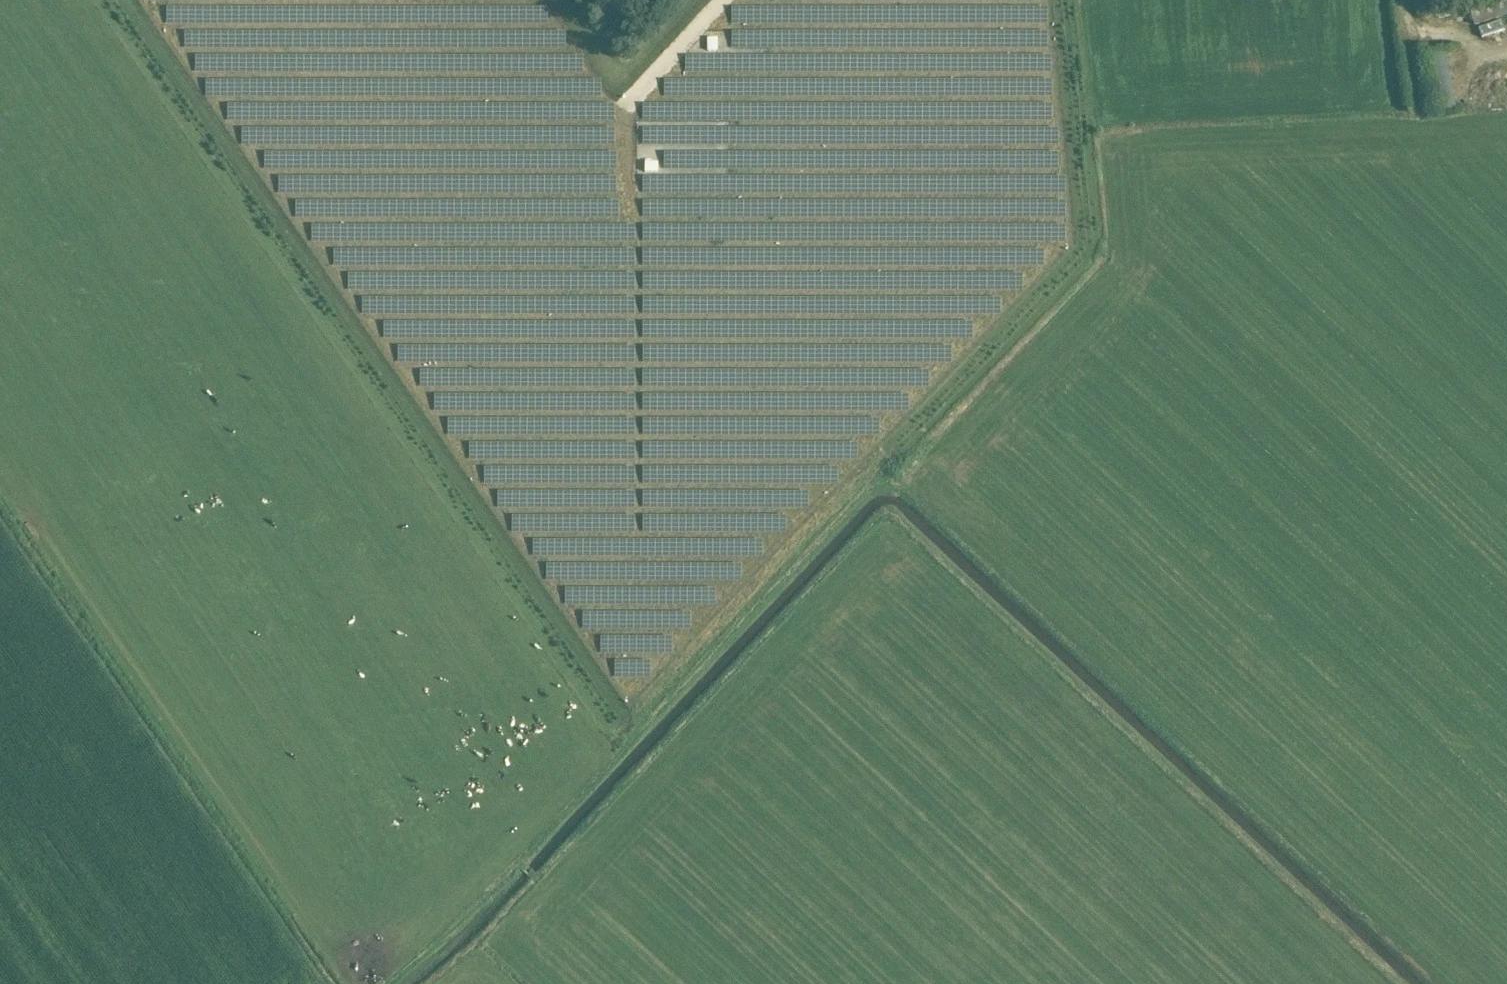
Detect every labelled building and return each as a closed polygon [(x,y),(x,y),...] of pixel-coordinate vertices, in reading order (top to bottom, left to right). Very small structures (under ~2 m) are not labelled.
[(1470,7),(1476,28),(1506,19),(1506,0),(1494,0),(1470,7)]
